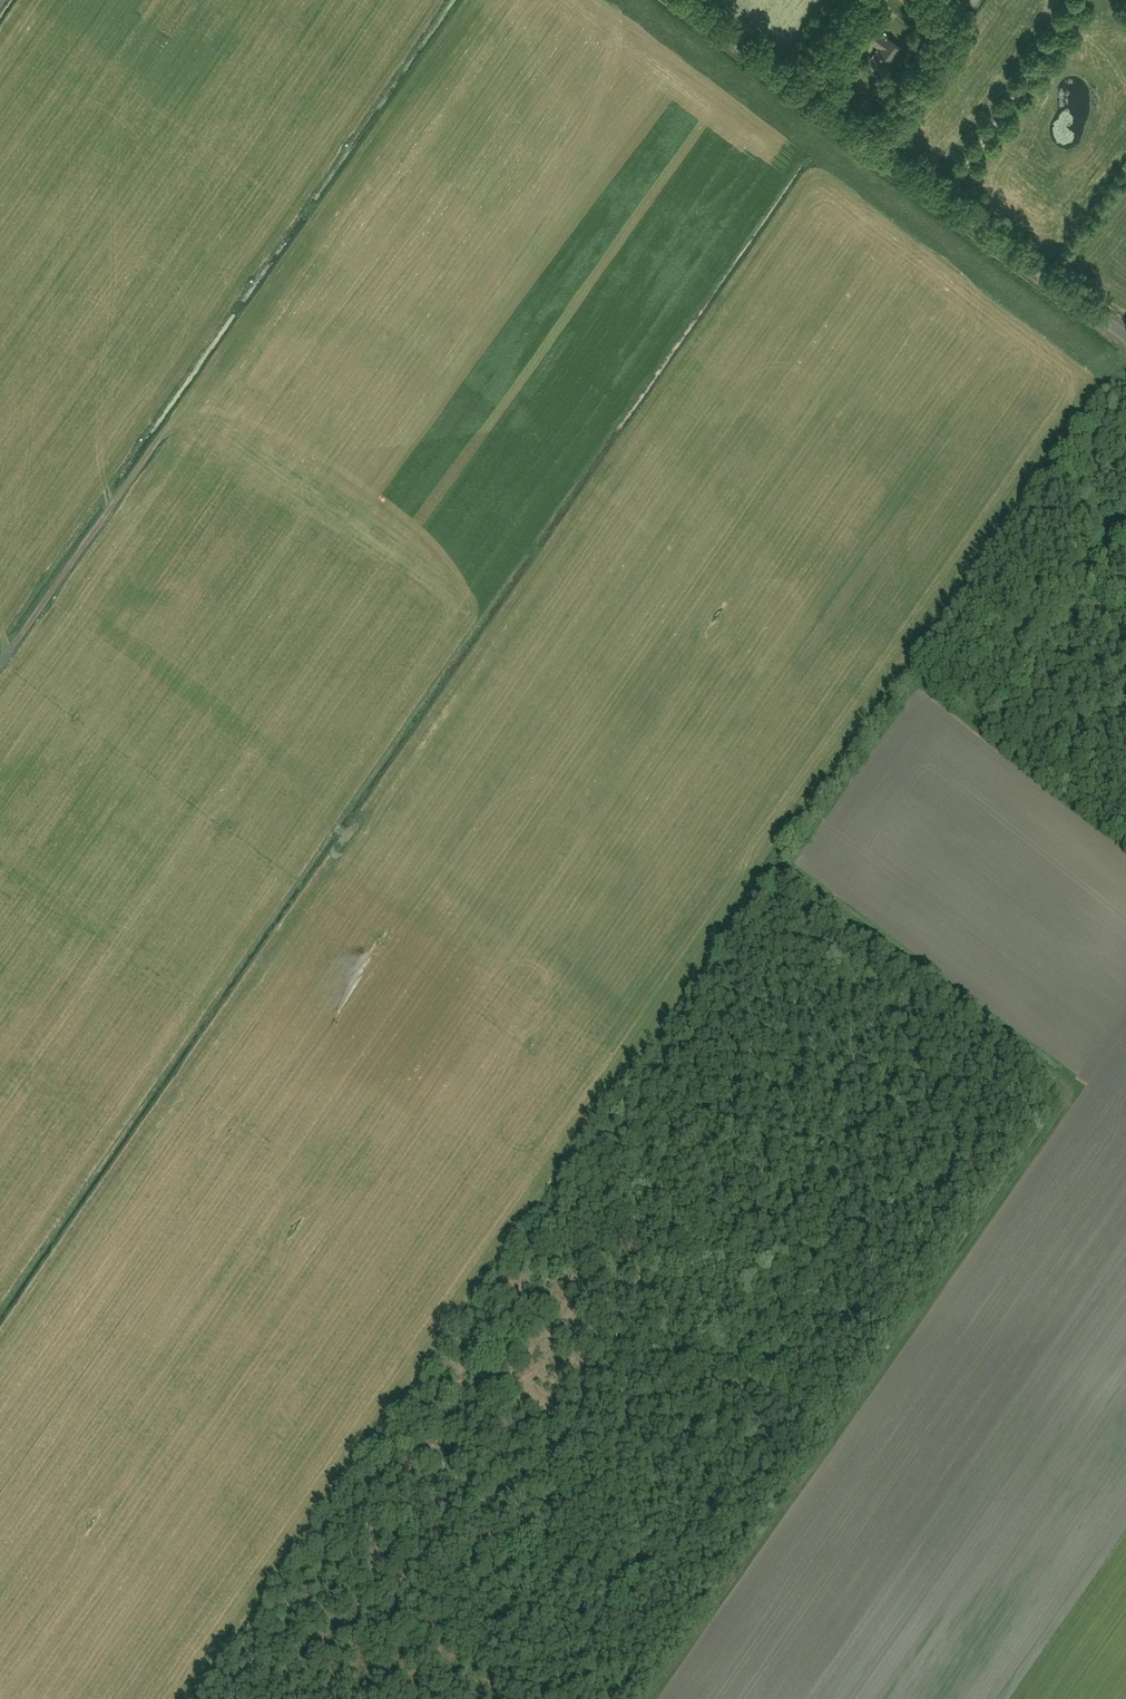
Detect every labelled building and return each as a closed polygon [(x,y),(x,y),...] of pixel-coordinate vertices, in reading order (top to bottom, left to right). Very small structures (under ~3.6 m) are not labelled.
[(945,32),(950,25),(944,20),(939,27),(945,32)] [(886,71),(903,48),(887,37),(877,30),(869,41),(879,48),(871,60),(886,71)]
